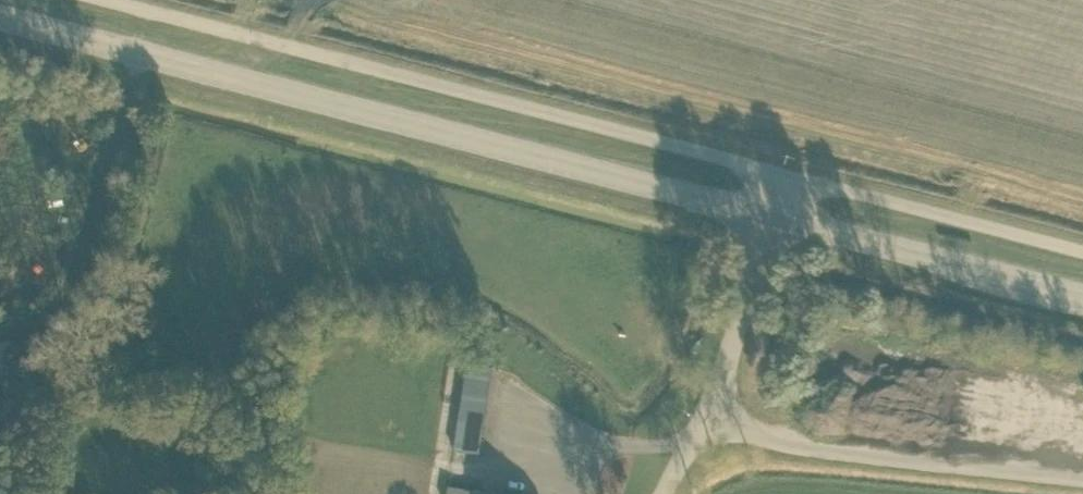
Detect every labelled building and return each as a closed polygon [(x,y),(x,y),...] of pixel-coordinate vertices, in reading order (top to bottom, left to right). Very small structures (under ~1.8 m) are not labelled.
[(453,450),(478,454),(491,370),(467,365),(453,450)]
